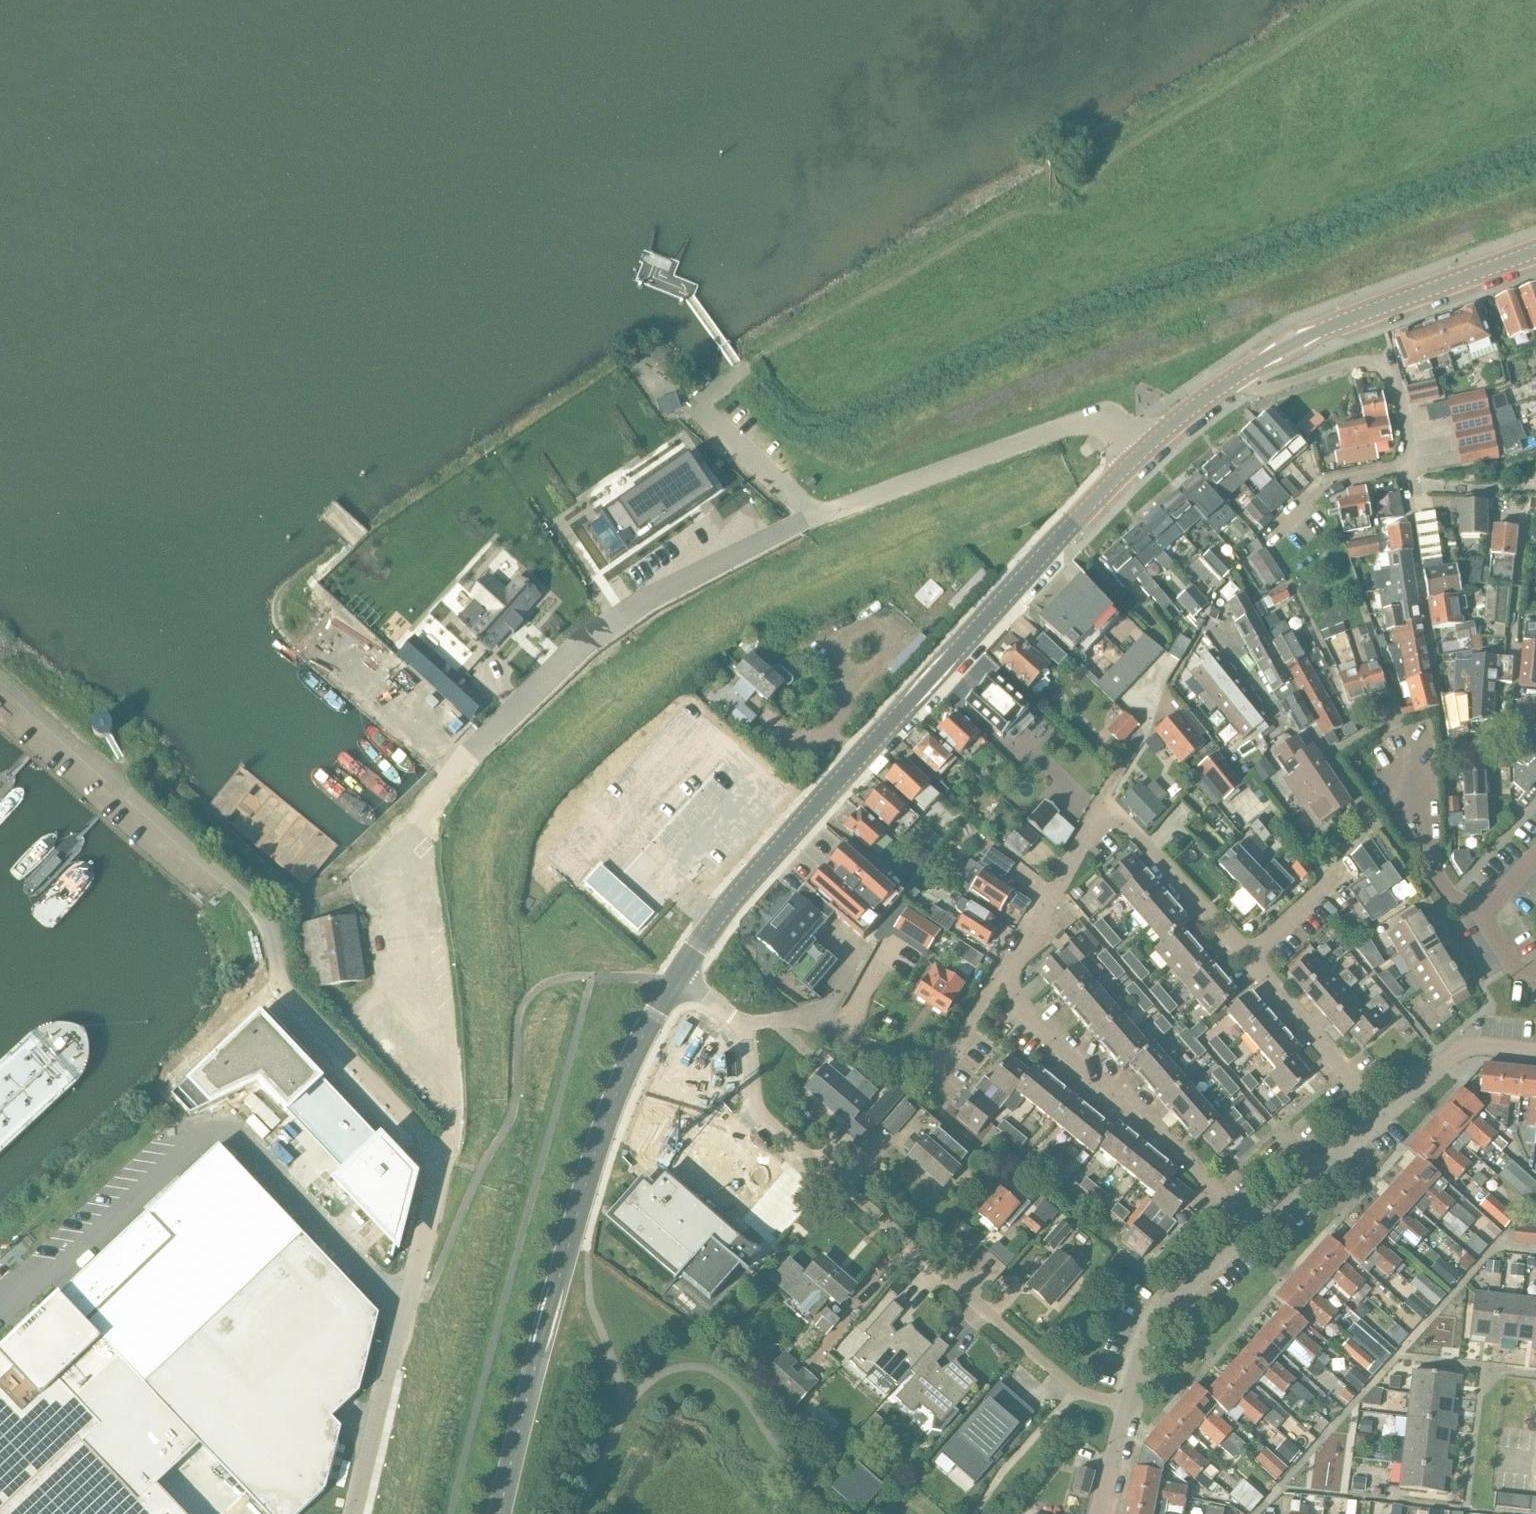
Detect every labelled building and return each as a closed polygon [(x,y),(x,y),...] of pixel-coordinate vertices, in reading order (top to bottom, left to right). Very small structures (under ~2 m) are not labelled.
[(1519,294),(1533,334),(1535,333),(1535,288),(1519,294)] [(1533,334),(1519,294),(1496,302),(1510,342),(1533,334)] [(1490,340),(1485,327),(1478,308),(1455,316),(1467,348),(1490,340)] [(1436,323),(1448,355),(1467,348),(1455,316),(1436,323)] [(1418,330),(1429,362),(1448,355),(1436,323),(1418,330)] [(1433,372),(1429,362),(1418,330),(1395,338),(1407,370),(1415,367),(1419,377),(1433,372)] [(1408,389),(1411,405),(1439,398),(1435,383),(1408,389)] [(1369,445),(1359,447),(1362,463),(1378,460),(1375,445),(1392,442),(1383,394),(1360,398),(1365,423),(1369,445)] [(1485,394),(1450,401),(1453,417),(1489,409),(1485,394)] [(664,414),(679,408),(675,397),(660,402),(664,414)] [(1274,409),(1261,421),(1287,451),(1295,460),(1308,448),(1274,409)] [(1457,433),(1492,426),(1489,409),(1453,417),(1457,433)] [(1287,451),(1261,421),(1260,421),(1240,438),(1275,477),(1267,468),(1287,451)] [(1346,466),(1362,463),(1359,447),(1369,445),(1365,423),(1360,424),(1337,428),(1339,438),(1324,440),(1325,450),(1330,449),(1331,453),(1334,452),(1337,464),(1345,463),(1346,466)] [(1516,424),(1499,430),(1503,442),(1521,436),(1516,424)] [(1460,449),(1496,443),(1492,426),(1457,433),(1460,449)] [(1240,438),(1220,456),(1243,481),(1262,464),(1274,478),(1275,477),(1240,438)] [(1521,441),(1503,448),(1506,459),(1525,452),(1521,441)] [(1496,443),(1460,449),(1464,466),(1499,459),(1496,443)] [(1220,456),(1200,473),(1227,504),(1230,501),(1227,498),(1243,483),(1242,482),(1243,481),(1220,456)] [(683,469),(592,533),(618,565),(708,500),(683,469)] [(1207,521),(1223,507),(1227,504),(1200,473),(1180,491),(1207,521)] [(1280,484),(1294,499),(1300,494),(1286,478),(1280,484)] [(1278,485),(1267,494),(1279,508),(1290,499),(1278,485)] [(1341,520),(1344,531),(1345,534),(1370,530),(1368,518),(1372,517),(1368,497),(1366,497),(1364,488),(1348,491),(1350,500),(1338,502),(1341,520)] [(1180,491),(1160,508),(1183,535),(1203,518),(1206,522),(1207,521),(1180,491)] [(1461,504),(1461,536),(1487,536),(1487,496),(1473,496),(1473,504),(1461,504)] [(1245,508),(1258,524),(1269,515),(1256,499),(1245,508)] [(1140,526),(1174,565),(1175,564),(1164,553),(1183,535),(1160,508),(1140,526)] [(1435,514),(1416,517),(1423,563),(1442,560),(1435,514)] [(1389,554),(1394,589),(1395,599),(1396,605),(1418,602),(1410,551),(1413,551),(1409,525),(1388,528),(1392,554),(1389,554)] [(1140,526),(1120,544),(1142,569),(1154,559),(1166,572),(1174,565),(1140,526)] [(1489,584),(1512,587),(1518,529),(1495,527),(1489,584)] [(1378,541),(1355,547),(1357,559),(1380,554),(1378,541)] [(1125,590),(1137,579),(1144,586),(1142,588),(1150,597),(1152,596),(1165,611),(1173,604),(1145,572),(1143,574),(1140,571),(1142,569),(1120,544),(1100,561),(1113,576),(1125,590)] [(1283,578),(1268,554),(1265,551),(1252,560),(1269,587),(1283,578)] [(1212,563),(1227,580),(1236,572),(1221,555),(1212,563)] [(1444,569),(1442,560),(1423,563),(1429,598),(1463,592),(1458,566),(1444,569)] [(1471,562),(1468,588),(1480,583),(1483,562),(1471,562)] [(1203,582),(1214,594),(1226,583),(1215,571),(1203,582)] [(486,607),(467,627),(486,646),(505,627),(513,634),(524,622),(517,616),(540,593),(521,574),(506,589),(492,575),(473,593),(481,602),(486,607)] [(1121,619),(1094,593),(1080,579),(1047,614),(1053,619),(1046,627),(1049,630),(1043,636),(1062,653),(1100,690),(1114,704),(1164,651),(1146,634),(1100,682),(1077,660),(1080,657),(1082,659),(1121,619)] [(1194,586),(1177,601),(1193,620),(1210,605),(1194,586)] [(1488,587),(1485,623),(1505,625),(1508,589),(1488,587)] [(1396,605),(1395,599),(1394,589),(1379,591),(1383,614),(1384,613),(1399,611),(1401,624),(1421,621),(1418,602),(1396,605)] [(1254,608),(1253,609),(1256,614),(1255,614),(1259,621),(1269,615),(1267,612),(1291,599),(1286,590),(1271,598),(1270,597),(1262,602),(1262,603),(1260,604),(1257,598),(1251,602),(1254,608)] [(1130,593),(1118,603),(1128,615),(1140,605),(1130,593)] [(1233,601),(1228,604),(1239,622),(1235,624),(1248,647),(1267,637),(1265,633),(1259,621),(1255,614),(1250,605),(1244,594),(1233,601)] [(1458,596),(1449,597),(1429,600),(1434,629),(1453,626),(1463,624),(1458,596)] [(1212,608),(1208,617),(1217,621),(1221,612),(1212,608)] [(1393,631),(1395,645),(1424,642),(1421,621),(1401,624),(1399,611),(1384,613),(1388,632),(1393,631)] [(1534,626),(1534,621),(1526,620),(1520,686),(1535,688),(1535,626),(1534,626)] [(1281,659),(1287,670),(1306,659),(1285,622),(1265,633),(1267,637),(1281,659)] [(412,624),(396,639),(444,684),(459,668),(412,624)] [(1344,624),(1321,633),(1325,642),(1348,633),(1344,624)] [(1476,635),(1475,624),(1456,626),(1458,641),(1470,639),(1470,636),(1476,635)] [(1366,625),(1357,628),(1361,639),(1370,635),(1366,625)] [(1033,646),(1052,664),(1052,663),(1062,653),(1043,636),(1033,646)] [(1180,636),(1169,655),(1181,662),(1192,643),(1180,636)] [(1281,659),(1267,637),(1248,647),(1261,670),(1281,659)] [(754,638),(740,648),(751,657),(762,646),(754,638)] [(1463,641),(1453,643),(1455,654),(1465,652),(1463,641)] [(1394,665),(1427,657),(1424,642),(1395,645),(1388,648),(1394,665)] [(1000,662),(1015,676),(1027,688),(1048,667),(1023,644),(1017,651),(1014,649),(1006,653),(1005,655),(1000,662)] [(1357,670),(1366,698),(1379,694),(1380,695),(1383,694),(1383,693),(1388,691),(1372,644),(1363,647),(1369,666),(1357,670)] [(1193,675),(1206,691),(1232,669),(1219,653),(1216,656),(1212,650),(1200,660),(1205,665),(1193,675)] [(1473,668),(1468,723),(1493,720),(1496,683),(1512,684),(1514,659),(1498,657),(1473,656),(1473,651),(1456,654),(1456,660),(1466,661),(1466,668),(1473,668)] [(1306,659),(1287,670),(1294,681),(1312,714),(1331,704),(1338,699),(1336,695),(1328,700),(1309,665),(1322,659),(1319,653),(1306,660),(1306,659)] [(748,702),(756,692),(768,702),(783,685),(785,687),(789,687),(793,684),(792,680),(781,669),(776,669),(772,673),(753,656),(742,668),(735,663),(730,668),(742,680),(734,689),(748,702)] [(1401,685),(1407,682),(1430,677),(1427,657),(1394,665),(1401,685)] [(1294,681),(1287,670),(1281,659),(1261,670),(1278,701),(1287,695),(1283,688),(1294,681)] [(1446,699),(1452,731),(1468,728),(1468,723),(1473,668),(1466,668),(1466,661),(1456,660),(1457,668),(1455,688),(1456,697),(1446,699)] [(1219,708),(1245,685),(1232,669),(1206,691),(1219,708)] [(1366,698),(1357,670),(1339,676),(1349,703),(1366,698)] [(992,676),(980,688),(982,690),(979,693),(977,692),(966,703),(1003,739),(1029,712),(992,676)] [(1438,708),(1430,677),(1407,682),(1414,707),(1402,711),(1403,717),(1438,708)] [(1316,722),(1312,714),(1294,681),(1283,688),(1287,695),(1278,701),(1287,715),(1290,714),(1299,730),(1301,731),(1316,722)] [(1219,708),(1231,723),(1258,701),(1245,685),(1219,708)] [(1258,701),(1231,723),(1245,740),(1257,730),(1262,735),(1273,726),(1269,720),(1272,718),(1258,701)] [(736,726),(743,732),(757,717),(743,704),(731,717),(739,723),(736,726)] [(1343,727),(1331,704),(1312,714),(1316,722),(1330,747),(1338,742),(1333,732),(1343,727)] [(1191,714),(1199,723),(1206,718),(1198,708),(1191,714)] [(1125,713),(1107,732),(1121,745),(1139,726),(1125,713)] [(942,738),(956,752),(960,756),(979,735),(956,714),(940,732),(944,736),(942,738)] [(1157,733),(1182,764),(1206,745),(1181,714),(1157,733)] [(1214,728),(1206,718),(1199,723),(1207,733),(1214,728)] [(93,728),(93,730),(93,731),(94,732),(94,734),(95,735),(96,736),(97,737),(98,737),(100,738),(101,739),(103,739),(105,739),(107,739),(108,738),(109,738),(111,737),(112,736),(112,735),(113,734),(114,731),(114,730),(114,729),(114,727),(114,726),(113,725),(112,723),(111,722),(110,721),(109,720),(107,720),(106,719),(104,719),(102,719),(101,720),(99,720),(98,721),(96,722),(95,723),(94,725),(94,726),(93,728)] [(1357,732),(1353,724),(1345,729),(1349,737),(1357,732)] [(1518,802),(1535,782),(1535,747),(1521,733),(1516,739),(1514,770),(1514,784),(1525,793),(1517,801),(1518,802)] [(1146,742),(1157,755),(1165,747),(1155,735),(1146,742)] [(915,754),(930,768),(937,774),(945,765),(950,769),(957,761),(953,757),(954,756),(932,736),(921,747),(920,746),(915,752),(916,753),(915,754)] [(1483,738),(1460,756),(1461,757),(1462,756),(1463,775),(1485,774),(1483,738)] [(1297,740),(1296,740),(1273,755),(1307,805),(1310,803),(1309,801),(1314,798),(1302,778),(1324,764),(1326,759),(1320,752),(1315,752),(1312,747),(1305,751),(1299,741),(1297,740)] [(1199,769),(1191,775),(1216,806),(1224,800),(1243,785),(1218,754),(1199,769)] [(1263,756),(1254,774),(1261,784),(1276,773),(1263,756)] [(905,760),(887,779),(911,802),(912,801),(923,812),(940,794),(929,783),(929,782),(905,760)] [(1351,804),(1324,764),(1302,778),(1314,798),(1309,801),(1310,803),(1307,805),(1307,806),(1304,808),(1315,826),(1351,804)] [(1463,775),(1464,799),(1486,798),(1485,774),(1463,775)] [(1155,781),(1145,789),(1141,784),(1123,800),(1147,826),(1165,810),(1160,804),(1168,796),(1155,781)] [(866,805),(880,819),(888,826),(906,807),(884,786),(866,805)] [(1465,823),(1473,823),(1480,823),(1480,831),(1488,831),(1486,798),(1464,799),(1465,823)] [(1458,799),(1446,799),(1447,813),(1459,813),(1458,799)] [(1003,800),(992,813),(1006,825),(1017,812),(1003,800)] [(1059,813),(1045,800),(1027,821),(1041,834),(1059,813)] [(845,827),(860,841),(869,849),(884,833),(861,811),(845,827)] [(1463,815),(1448,816),(1449,827),(1463,826),(1463,815)] [(1277,833),(1264,818),(1252,828),(1264,843),(1277,833)] [(1004,840),(1008,844),(1023,857),(1040,838),(1021,821),(1004,840)] [(1350,890),(1362,908),(1373,923),(1398,906),(1388,891),(1399,883),(1382,859),(1391,852),(1380,836),(1353,858),(1367,878),(1350,890)] [(1220,866),(1241,888),(1229,898),(1231,900),(1260,872),(1255,866),(1264,858),(1248,841),(1239,849),(1238,848),(1220,866)] [(845,842),(844,844),(828,861),(834,866),(828,873),(822,868),(805,887),(834,913),(864,939),(904,895),(845,842)] [(922,847),(912,857),(922,866),(932,856),(922,847)] [(970,892),(984,901),(1001,912),(1006,904),(1023,916),(1032,903),(1003,883),(1015,865),(990,848),(977,868),(983,872),(970,892)] [(1469,852),(1453,853),(1454,862),(1463,875),(1463,876),(1473,864),(1469,852)] [(1133,855),(1111,874),(1125,891),(1147,871),(1133,855)] [(898,860),(889,870),(904,884),(914,874),(898,860)] [(1303,881),(1312,873),(1302,861),(1292,868),(1303,881)] [(1260,872),(1231,900),(1245,915),(1257,904),(1265,912),(1294,883),(1280,869),(1277,866),(1265,877),(1260,872)] [(1135,911),(1162,888),(1147,871),(1125,891),(1120,894),(1135,911)] [(1103,910),(1120,894),(1125,891),(1111,874),(1089,893),(1103,910)] [(834,913),(805,887),(797,896),(758,939),(788,966),(810,942),(834,913)] [(1077,888),(1070,894),(1077,902),(1084,896),(1077,888)] [(1162,888),(1135,911),(1150,928),(1176,905),(1162,888)] [(994,919),(977,908),(961,899),(957,906),(958,912),(964,915),(956,928),(987,946),(997,930),(990,926),(994,919)] [(1176,905),(1150,928),(1163,943),(1182,928),(1190,921),(1176,905)] [(935,906),(927,917),(948,931),(956,920),(935,906)] [(1416,909),(1402,917),(1406,923),(1389,934),(1401,953),(1436,932),(1431,923),(1426,926),(1416,909)] [(908,910),(895,929),(927,950),(940,931),(908,910)] [(356,918),(307,925),(295,927),(303,975),(315,973),(317,988),(365,981),(356,918)] [(1103,920),(1095,927),(1105,938),(1112,931),(1103,920)] [(1335,926),(1325,934),(1331,941),(1340,933),(1335,926)] [(1182,928),(1163,943),(1154,950),(1170,968),(1196,945),(1182,928)] [(1122,942),(1112,931),(1105,938),(1114,949),(1122,942)] [(1442,940),(1436,932),(1401,953),(1412,972),(1443,953),(1437,943),(1442,940)] [(1075,970),(1080,965),(1097,950),(1082,933),(1060,952),(1075,970)] [(1371,948),(1363,937),(1354,943),(1361,954),(1371,948)] [(1170,968),(1184,984),(1210,961),(1196,945),(1170,968)] [(1290,975),(1303,991),(1330,968),(1322,960),(1332,952),(1325,945),(1290,975)] [(1099,958),(1108,969),(1116,962),(1106,951),(1099,958)] [(1075,970),(1060,952),(1038,972),(1053,989),(1075,970)] [(1123,959),(1133,971),(1141,964),(1131,952),(1123,959)] [(1449,962),(1443,953),(1412,972),(1423,990),(1459,968),(1453,960),(1449,962)] [(1224,977),(1210,961),(1184,984),(1198,1000),(1224,977)] [(1116,962),(1108,969),(1118,980),(1126,973),(1116,962)] [(1133,971),(1143,982),(1151,975),(1141,964),(1133,971)] [(1094,981),(1080,965),(1075,970),(1053,989),(1067,1005),(1094,981)] [(921,989),(918,995),(945,1013),(958,1022),(981,987),(967,977),(962,984),(936,967),(928,979),(924,980),(921,985),(921,989)] [(1303,991),(1317,1006),(1352,975),(1347,969),(1337,977),(1330,968),(1303,991)] [(1464,977),(1459,968),(1423,990),(1435,1009),(1451,999),(1455,1006),(1470,997),(1460,980),(1464,977)] [(1378,976),(1388,987),(1394,982),(1385,971),(1378,976)] [(1317,1006),(1330,1022),(1356,999),(1348,991),(1358,982),(1352,975),(1317,1006)] [(1239,993),(1224,977),(1198,1000),(1212,1016),(1239,993)] [(1081,1021),(1108,997),(1094,981),(1067,1005),(1081,1021)] [(1394,982),(1388,987),(1397,997),(1403,992),(1394,982)] [(1127,990),(1137,1001),(1144,994),(1134,983),(1127,990)] [(1151,992),(1161,1003),(1169,996),(1159,985),(1151,992)] [(1252,993),(1237,1006),(1228,1013),(1244,1033),(1268,1012),(1252,993)] [(1137,1001),(1146,1012),(1154,1006),(1144,994),(1137,1001)] [(1169,996),(1161,1003),(1171,1015),(1179,1008),(1169,996)] [(1330,1022),(1343,1037),(1384,1002),(1378,996),(1364,1008),(1356,999),(1330,1022)] [(1108,997),(1081,1021),(1095,1037),(1122,1014),(1108,997)] [(1384,1002),(1343,1037),(1344,1038),(1350,1033),(1364,1048),(1390,1026),(1382,1016),(1390,1009),(1384,1002)] [(180,1090),(173,1097),(187,1112),(191,1116),(201,1112),(261,1084),(287,1111),(317,1081),(302,1064),(312,1059),(265,1010),(180,1090)] [(1285,1031),(1268,1012),(1244,1033),(1261,1052),(1285,1031)] [(1122,1014),(1095,1037),(1109,1054),(1137,1030),(1122,1014)] [(1155,1023),(1165,1034),(1172,1027),(1162,1016),(1155,1023)] [(1201,1022),(1190,1032),(1196,1039),(1208,1029),(1201,1022)] [(1188,1046),(1196,1039),(1190,1032),(1187,1029),(1179,1036),(1188,1046)] [(1137,1030),(1109,1054),(1124,1070),(1130,1065),(1154,1044),(1153,1043),(1150,1046),(1137,1030)] [(1225,1031),(1218,1037),(1217,1035),(1208,1043),(1219,1055),(1228,1047),(1234,1041),(1225,1031)] [(1262,1082),(1264,1084),(1295,1056),(1302,1050),(1285,1031),(1261,1052),(1276,1070),(1262,1082)] [(1207,1051),(1196,1039),(1188,1046),(1199,1058),(1207,1051)] [(1154,1044),(1130,1065),(1146,1084),(1171,1063),(1154,1044)] [(1237,1058),(1228,1047),(1219,1055),(1228,1066),(1237,1058)] [(1030,1072),(1010,1056),(990,1081),(985,1078),(980,1084),(1004,1104),(1015,1091),(1030,1072)] [(1312,1076),(1295,1056),(1264,1084),(1271,1092),(1277,1087),(1281,1091),(1276,1097),(1285,1107),(1291,1102),(1287,1097),(1312,1076)] [(1163,1104),(1188,1082),(1171,1063),(1146,1084),(1163,1104)] [(1030,1072),(1015,1091),(1034,1107),(1055,1081),(1036,1065),(1030,1072)] [(1483,1108),(1498,1122),(1504,1068),(1484,1065),(1481,1093),(1492,1095),(1491,1105),(1486,1105),(1483,1108)] [(875,1094),(868,1089),(852,1075),(846,1082),(827,1066),(807,1089),(849,1125),(845,1129),(861,1143),(876,1125),(882,1118),(876,1112),(870,1120),(861,1112),(870,1103),(869,1102),(875,1094)] [(1212,1074),(1222,1085),(1230,1078),(1220,1066),(1212,1074)] [(1498,1122),(1501,1124),(1507,1125),(1511,1107),(1510,1107),(1511,1096),(1521,1097),(1524,1070),(1504,1068),(1498,1122)] [(1535,1129),(1535,1071),(1524,1070),(1521,1097),(1533,1098),(1532,1109),(1530,1108),(1528,1128),(1535,1129)] [(1251,1093),(1259,1086),(1249,1073),(1241,1080),(1251,1093)] [(1222,1085),(1232,1097),(1241,1090),(1230,1078),(1222,1085)] [(1054,1123),(1075,1097),(1055,1081),(1034,1107),(1054,1123)] [(1188,1082),(1163,1104),(1180,1123),(1204,1101),(1188,1082)] [(957,1118),(973,1131),(977,1134),(995,1112),(996,1114),(1004,1104),(980,1084),(975,1090),(978,1093),(957,1118)] [(896,1085),(891,1090),(887,1095),(896,1104),(906,1093),(896,1085)] [(1508,1144),(1498,1135),(1485,1125),(1484,1126),(1476,1118),(1483,1108),(1462,1089),(1447,1105),(1490,1144),(1500,1153),(1508,1144)] [(1274,1096),(1264,1105),(1272,1114),(1282,1106),(1274,1096)] [(1075,1097),(1054,1123),(1073,1139),(1094,1113),(1075,1097)] [(639,1197),(620,1219),(683,1273),(681,1275),(680,1276),(681,1277),(682,1276),(683,1275),(711,1300),(740,1267),(742,1269),(743,1268),(727,1253),(739,1239),(694,1199),(704,1189),(713,1197),(741,1166),(709,1138),(705,1142),(693,1132),(697,1128),(665,1100),(635,1135),(667,1162),(669,1159),(680,1168),(671,1178),(667,1183),(661,1178),(655,1186),(648,1193),(644,1190),(639,1197)] [(1204,1101),(1180,1123),(1196,1142),(1203,1136),(1221,1121),(1219,1119),(1204,1101)] [(905,1102),(882,1128),(894,1138),(917,1112),(905,1102)] [(1472,1139),(1485,1150),(1490,1144),(1447,1105),(1434,1120),(1465,1146),(1472,1139)] [(1232,1108),(1226,1113),(1219,1119),(1221,1121),(1203,1136),(1220,1156),(1245,1134),(1249,1138),(1255,1133),(1246,1123),(1240,1128),(1236,1123),(1242,1118),(1232,1108)] [(1099,1148),(1114,1129),(1094,1113),(1073,1139),(1092,1154),(1097,1147),(1099,1148)] [(994,1128),(1006,1138),(1013,1129),(1001,1120),(994,1128)] [(1458,1154),(1465,1146),(1434,1120),(1421,1135),(1464,1174),(1471,1165),(1458,1154)] [(1119,1164),(1139,1139),(1119,1123),(1114,1129),(1099,1148),(1119,1164)] [(968,1155),(954,1143),(939,1129),(927,1142),(925,1144),(916,1137),(907,1147),(915,1154),(913,1157),(943,1184),(957,1169),(957,1168),(968,1155)] [(1025,1138),(1013,1129),(1006,1138),(1018,1147),(1025,1138)] [(1444,1168),(1458,1180),(1464,1174),(1421,1135),(1408,1149),(1419,1159),(1438,1175),(1444,1168)] [(1158,1155),(1139,1139),(1119,1164),(1138,1180),(1158,1155)] [(348,1176),(340,1183),(396,1242),(391,1259),(393,1259),(393,1260),(414,1176),(410,1172),(383,1143),(348,1176)] [(157,1486),(178,1466),(195,1449),(201,1444),(267,1513),(300,1513),(326,1489),(341,1428),(332,1418),(359,1392),(379,1315),(220,1146),(61,1296),(56,1301),(18,1338),(0,1354),(0,1513),(184,1513),(157,1486)] [(1041,1151),(1034,1159),(1045,1169),(1052,1160),(1041,1151)] [(1158,1196),(1173,1178),(1178,1171),(1158,1155),(1138,1180),(1158,1195),(1158,1196)] [(1448,1184),(1438,1175),(1419,1159),(1406,1174),(1448,1212),(1469,1229),(1476,1220),(1456,1203),(1455,1204),(1442,1192),(1448,1184)] [(1064,1170),(1052,1160),(1045,1169),(1057,1178),(1064,1170)] [(1504,1171),(1534,1197),(1535,1195),(1535,1182),(1513,1161),(1504,1171)] [(1412,1208),(1413,1207),(1422,1215),(1428,1208),(1429,1207),(1442,1219),(1448,1212),(1406,1174),(1392,1189),(1412,1208)] [(1079,1186),(1091,1195),(1097,1187),(1086,1178),(1079,1186)] [(1146,1209),(1172,1229),(1177,1223),(1172,1219),(1193,1194),(1173,1178),(1158,1196),(1158,1195),(1146,1209)] [(1010,1227),(1024,1212),(1030,1204),(1009,1185),(1002,1193),(1002,1192),(992,1202),(991,1201),(979,1215),(998,1231),(1005,1222),(1010,1227)] [(1109,1196),(1097,1187),(1091,1195),(1102,1204),(1109,1196)] [(1406,1215),(1412,1208),(1392,1189),(1379,1203),(1422,1241),(1428,1234),(1415,1221),(1414,1222),(1406,1215)] [(1490,1195),(1480,1206),(1505,1229),(1516,1218),(1490,1195)] [(1112,1212),(1123,1222),(1130,1214),(1129,1213),(1136,1205),(1127,1198),(1120,1206),(1118,1204),(1112,1212)] [(1044,1201),(1032,1215),(1024,1225),(1036,1235),(1049,1220),(1052,1222),(1059,1213),(1044,1201)] [(1415,1248),(1422,1241),(1379,1203),(1366,1218),(1387,1236),(1394,1228),(1402,1235),(1402,1236),(1415,1248)] [(1163,1233),(1166,1236),(1172,1229),(1146,1209),(1139,1218),(1141,1219),(1122,1242),(1143,1259),(1163,1233)] [(1366,1218),(1352,1233),(1395,1271),(1402,1263),(1388,1251),(1388,1252),(1379,1245),(1387,1236),(1366,1218)] [(1071,1231),(1062,1223),(1046,1242),(1055,1250),(1071,1231)] [(1515,1227),(1514,1242),(1535,1245),(1535,1229),(1515,1227)] [(1081,1233),(1076,1239),(1083,1245),(1089,1239),(1081,1233)] [(1389,1278),(1395,1271),(1352,1233),(1340,1247),(1350,1257),(1368,1274),(1375,1266),(1389,1278)] [(1475,1235),(1466,1245),(1480,1256),(1489,1247),(1475,1235)] [(1329,1238),(1317,1252),(1365,1297),(1372,1289),(1352,1272),(1353,1271),(1344,1263),(1350,1257),(1340,1247),(1329,1238)] [(1081,1272),(1058,1252),(1029,1286),(1051,1306),(1081,1272)] [(1359,1304),(1365,1297),(1317,1252),(1303,1268),(1324,1286),(1331,1278),(1339,1285),(1338,1286),(1359,1304)] [(1467,1254),(1459,1263),(1468,1271),(1476,1262),(1467,1254)] [(776,1275),(772,1280),(790,1296),(814,1318),(816,1316),(834,1297),(840,1303),(841,1302),(854,1287),(823,1260),(810,1275),(809,1275),(790,1259),(776,1275)] [(1528,1259),(1527,1267),(1535,1268),(1535,1260),(1528,1259)] [(1488,1261),(1487,1274),(1499,1275),(1501,1263),(1488,1261)] [(1446,1263),(1437,1273),(1451,1286),(1460,1275),(1446,1263)] [(1512,1264),(1511,1277),(1524,1278),(1525,1266),(1512,1264)] [(1303,1268),(1290,1282),(1332,1321),(1346,1333),(1352,1325),(1325,1301),(1324,1302),(1316,1295),(1324,1286),(1303,1268)] [(1115,1280),(1107,1272),(1099,1281),(1108,1289),(1115,1280)] [(1411,1285),(1436,1306),(1446,1295),(1421,1273),(1411,1285)] [(1325,1328),(1332,1321),(1290,1282),(1276,1298),(1286,1307),(1307,1324),(1313,1317),(1325,1328)] [(1404,1304),(1422,1321),(1431,1310),(1413,1294),(1404,1304)] [(1485,1343),(1494,1344),(1499,1296),(1475,1294),(1470,1341),(1471,1341),(1471,1336),(1486,1337),(1485,1343)] [(1516,1341),(1521,1299),(1499,1296),(1494,1344),(1502,1345),(1502,1339),(1516,1341)] [(897,1386),(932,1346),(909,1325),(895,1334),(899,1337),(895,1342),(885,1332),(888,1328),(889,1329),(905,1311),(895,1302),(896,1300),(895,1299),(865,1335),(870,1339),(849,1363),(866,1377),(875,1367),(897,1386)] [(1535,1349),(1535,1300),(1521,1299),(1516,1341),(1532,1343),(1532,1348),(1535,1349)] [(833,1303),(823,1316),(835,1326),(845,1314),(833,1303)] [(1308,1325),(1307,1324),(1286,1307),(1273,1321),(1316,1359),(1322,1352),(1309,1340),(1308,1341),(1300,1334),(1308,1325)] [(1325,1368),(1316,1359),(1273,1321),(1259,1337),(1280,1356),(1287,1348),(1295,1356),(1296,1355),(1309,1366),(1307,1369),(1316,1378),(1325,1368)] [(740,1328),(726,1323),(721,1335),(736,1341),(740,1328)] [(1401,1328),(1391,1339),(1400,1346),(1409,1336),(1401,1328)] [(958,1412),(955,1409),(978,1383),(954,1362),(941,1371),(945,1374),(941,1378),(930,1369),(934,1365),(935,1366),(950,1348),(939,1339),(941,1337),(940,1336),(932,1346),(897,1386),(898,1387),(912,1372),(916,1375),(895,1398),(912,1413),(920,1403),(935,1416),(931,1430),(941,1432),(958,1412)] [(1274,1362),(1280,1356),(1259,1337),(1247,1351),(1302,1401),(1309,1393),(1305,1390),(1296,1382),(1296,1381),(1283,1369),(1282,1370),(1274,1362)] [(1341,1349),(1368,1372),(1376,1363),(1349,1339),(1341,1349)] [(1373,1339),(1364,1348),(1383,1365),(1391,1355),(1373,1339)] [(1293,1411),(1302,1401),(1247,1351),(1234,1366),(1255,1384),(1260,1378),(1269,1385),(1270,1384),(1275,1389),(1273,1392),(1293,1411)] [(786,1352),(762,1379),(796,1409),(820,1383),(805,1369),(799,1376),(792,1370),(798,1363),(786,1352)] [(1262,1418),(1276,1430),(1285,1420),(1271,1408),(1269,1411),(1256,1399),(1257,1398),(1249,1391),(1255,1384),(1234,1366),(1220,1381),(1262,1418)] [(1344,1379),(1359,1393),(1369,1381),(1354,1368),(1344,1379)] [(1455,1385),(1460,1385),(1462,1377),(1414,1371),(1411,1395),(1453,1399),(1455,1385)] [(1391,1377),(1390,1389),(1400,1390),(1401,1378),(1391,1377)] [(1228,1415),(1228,1414),(1237,1422),(1244,1415),(1256,1425),(1262,1418),(1220,1381),(1207,1395),(1226,1413),(1228,1415)] [(959,1432),(942,1451),(976,1481),(993,1463),(986,1457),(998,1443),(1004,1448),(1019,1432),(1006,1420),(1021,1405),(1000,1386),(984,1402),(992,1409),(965,1438),(959,1432)] [(1220,1420),(1226,1413),(1207,1395),(1197,1386),(1183,1400),(1239,1452),(1246,1444),(1232,1432),(1233,1432),(1220,1420)] [(1340,1396),(1348,1404),(1356,1396),(1348,1388),(1340,1396)] [(1375,1390),(1373,1399),(1381,1400),(1383,1391),(1375,1390)] [(1411,1395),(1408,1418),(1456,1423),(1457,1415),(1452,1415),(1453,1399),(1411,1395)] [(1233,1459),(1239,1452),(1183,1400),(1170,1415),(1191,1434),(1197,1428),(1205,1436),(1206,1435),(1233,1459)] [(1170,1415),(1158,1429),(1195,1462),(1193,1464),(1214,1483),(1218,1486),(1225,1478),(1209,1465),(1193,1450),(1194,1449),(1185,1441),(1191,1434),(1170,1415)] [(1406,1441),(1448,1445),(1450,1431),(1455,1432),(1456,1423),(1408,1418),(1406,1441)] [(1361,1421),(1359,1433),(1371,1434),(1373,1422),(1361,1421)] [(1207,1491),(1214,1483),(1193,1464),(1195,1462),(1158,1429),(1143,1446),(1144,1447),(1164,1465),(1171,1458),(1195,1480),(1207,1491)] [(1356,1436),(1355,1446),(1362,1447),(1367,1443),(1367,1437),(1356,1436)] [(1287,1439),(1276,1451),(1289,1464),(1300,1452),(1287,1439)] [(1406,1441),(1403,1464),(1451,1469),(1452,1462),(1446,1461),(1448,1445),(1406,1441)] [(1133,1468),(1130,1488),(1187,1498),(1188,1488),(1160,1483),(1164,1465),(1144,1447),(1143,1448),(1137,1468),(1133,1468)] [(1266,1449),(1254,1462),(1276,1481),(1288,1469),(1266,1449)] [(845,1477),(844,1479),(833,1491),(860,1513),(883,1487),(857,1464),(851,1471),(847,1467),(841,1473),(845,1477)] [(1451,1469),(1403,1464),(1400,1488),(1448,1494),(1448,1493),(1443,1492),(1444,1478),(1450,1478),(1451,1469)] [(1090,1496),(1096,1472),(1080,1468),(1074,1491),(1090,1496)] [(1367,1480),(1354,1478),(1352,1490),(1365,1492),(1367,1480)] [(1187,1498),(1130,1488),(1126,1507),(1154,1513),(1160,1513),(1166,1513),(1167,1505),(1185,1508),(1187,1498)] [(1348,1501),(1339,1500),(1337,1513),(1346,1513),(1348,1501)] [(1357,1503),(1348,1501),(1346,1513),(1356,1513),(1357,1503)] [(1403,1506),(1394,1505),(1393,1513),(1402,1513),(1403,1506)]
